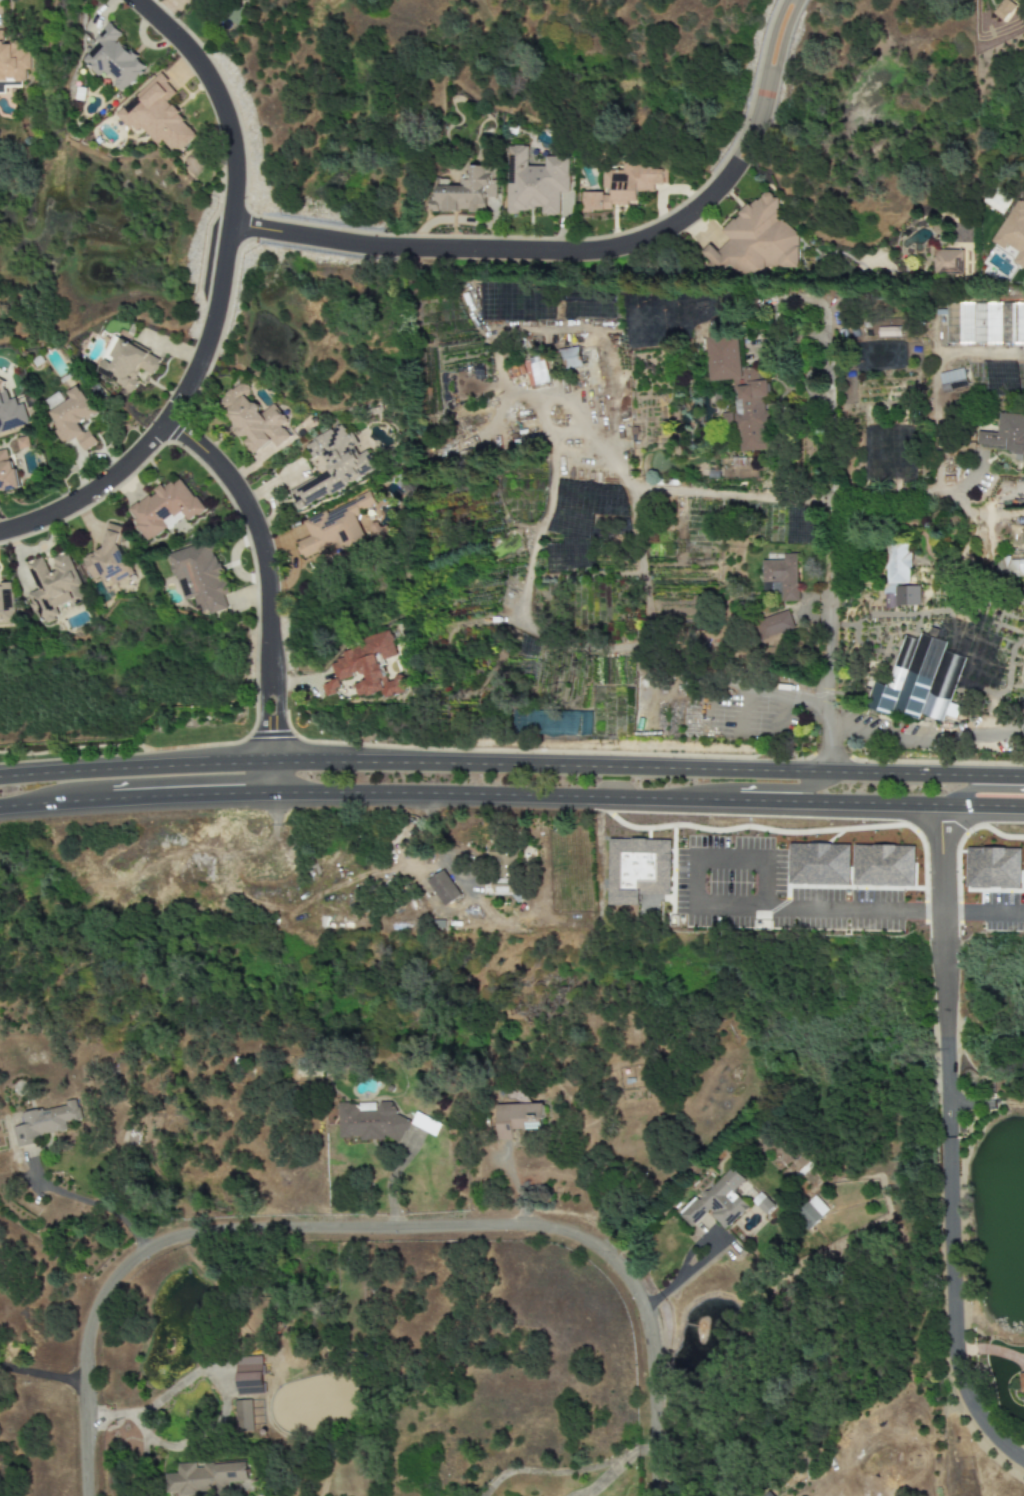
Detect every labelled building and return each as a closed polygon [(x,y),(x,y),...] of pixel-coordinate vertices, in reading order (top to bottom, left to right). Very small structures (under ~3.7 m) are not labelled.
[(1016,7),(1008,0),(1004,0),(993,12),(1003,21),(1016,7)] [(81,61),(99,76),(102,73),(125,91),(146,65),(117,41),(122,34),(108,22),(94,40),(97,42),(81,61)] [(3,93),(3,88),(23,88),(23,70),(28,70),(28,42),(3,42),(3,31),(0,31),(0,93),(3,93)] [(116,114),(133,132),(140,127),(157,144),(162,139),(176,154),(197,134),(166,102),(177,92),(159,73),(116,114)] [(568,157),(545,157),(545,166),(527,166),(528,146),(507,146),(507,211),(541,211),(541,215),(569,215),(569,195),(568,195),(568,157)] [(667,165),(622,166),(622,170),(602,171),(602,188),(611,188),(611,193),(581,193),(582,211),(612,211),(612,204),(637,204),(636,192),(653,192),(653,184),(667,184),(667,165)] [(485,211),(485,197),(496,197),(496,166),(468,166),(468,177),(459,177),(459,183),(436,184),(436,199),(429,199),(429,212),(485,211)] [(719,271),(763,271),(767,267),(797,267),(797,235),(782,220),(777,220),(777,200),(770,193),(763,193),(750,205),(747,205),(720,231),(728,239),(716,251),(709,244),(700,252),(719,271)] [(1021,202),(1017,199),(991,242),(1005,250),(1007,246),(1017,252),(1011,262),(1023,269),(1023,268),(1023,198),(1021,202)] [(934,250),(933,274),(962,274),(963,250),(934,250)] [(947,303),(946,343),(1023,344),(1023,304),(947,303)] [(878,336),(900,336),(900,327),(878,327),(878,336)] [(708,337),(710,381),(732,380),(736,452),(769,450),(765,380),(757,380),(756,367),(741,368),(740,335),(708,337)] [(95,373),(130,391),(141,370),(152,376),(161,360),(119,338),(115,346),(111,343),(95,373)] [(580,367),(579,347),(560,349),(561,368),(580,367)] [(543,356),(523,361),(530,388),(550,383),(543,356)] [(937,374),(942,392),(967,386),(962,368),(937,374)] [(216,402),(245,438),(241,441),(252,456),(271,440),(276,447),(289,437),(281,426),(287,421),(273,404),(262,412),(239,384),(216,402)] [(97,414),(79,385),(66,392),(70,399),(49,412),(55,422),(51,425),(63,445),(75,438),(83,451),(97,443),(88,429),(84,433),(79,425),(97,414)] [(29,423),(23,406),(16,404),(14,397),(8,399),(5,391),(0,389),(0,432),(29,423)] [(998,413),(997,432),(977,431),(976,447),(1015,449),(1015,461),(1023,461),(1023,452),(1023,414),(998,413)] [(289,490),(297,508),(377,470),(367,450),(357,455),(343,424),(305,443),(312,458),(322,454),(330,471),(289,490)] [(17,491),(9,448),(0,450),(0,494),(17,491)] [(202,511),(181,476),(126,509),(146,541),(167,528),(163,521),(180,511),(186,521),(202,511)] [(303,522),(309,536),(296,542),(303,557),(337,541),(342,552),(365,541),(353,515),(374,505),(368,492),(303,522)] [(135,573),(111,526),(102,530),(109,544),(82,559),(92,579),(102,574),(109,586),(135,573)] [(166,556),(184,601),(194,597),(202,616),(227,606),(223,596),(226,594),(218,572),(220,571),(207,539),(166,556)] [(910,552),(906,552),(906,543),(886,543),(885,583),(910,584),(910,552)] [(84,598),(67,551),(46,559),(45,556),(26,562),(36,591),(29,593),(40,624),(58,617),(54,609),(84,598)] [(762,560),(762,596),(781,596),(781,602),(797,601),(796,554),(782,554),(783,560),(762,560)] [(1023,575),(1023,558),(997,559),(997,576),(1023,575)] [(13,624),(12,583),(0,584),(0,625),(13,624)] [(919,607),(919,586),(884,586),(883,606),(919,607)] [(754,620),(759,641),(795,631),(789,611),(754,620)] [(406,692),(402,677),(386,682),(380,661),(398,656),(390,630),(370,635),(369,636),(360,639),(362,646),(342,652),(344,658),(339,659),(331,665),(335,678),(327,684),(322,685),(326,697),(330,696),(341,687),(340,681),(349,678),(359,671),(365,679),(362,682),(354,684),(358,698),(379,692),(384,698),(406,692)] [(965,657),(944,650),(946,642),(920,634),(918,640),(904,635),(887,686),(873,682),(865,706),(917,723),(920,714),(943,721),(945,715),(956,718),(960,706),(950,703),(965,657)] [(488,894),(513,894),(514,849),(489,848),(488,894)] [(426,881),(444,906),(461,895),(443,869),(426,881)] [(339,1138),(360,1137),(360,1142),(405,1140),(404,1119),(394,1119),(393,1102),(337,1105),(339,1138)] [(17,1147),(34,1144),(33,1138),(66,1132),(65,1123),(81,1120),(77,1103),(21,1113),(23,1125),(13,1127),(17,1147)] [(500,1141),(514,1140),(514,1130),(544,1129),(544,1104),(498,1105),(500,1141)] [(725,1230),(748,1207),(733,1192),(745,1181),(731,1167),(681,1216),(692,1227),(707,1212),(725,1230)] [(766,1216),(775,1206),(760,1193),(751,1202),(766,1216)] [(829,1211),(814,1196),(795,1214),(809,1229),(829,1211)] [(262,1357),(236,1358),(237,1395),(263,1394),(262,1357)] [(251,1401),(235,1402),(236,1432),(253,1432),(251,1401)] [(250,1482),(248,1463),(197,1466),(197,1463),(179,1464),(179,1474),(166,1475),(167,1494),(180,1493),(180,1495),(230,1491),(230,1483),(250,1482)]
